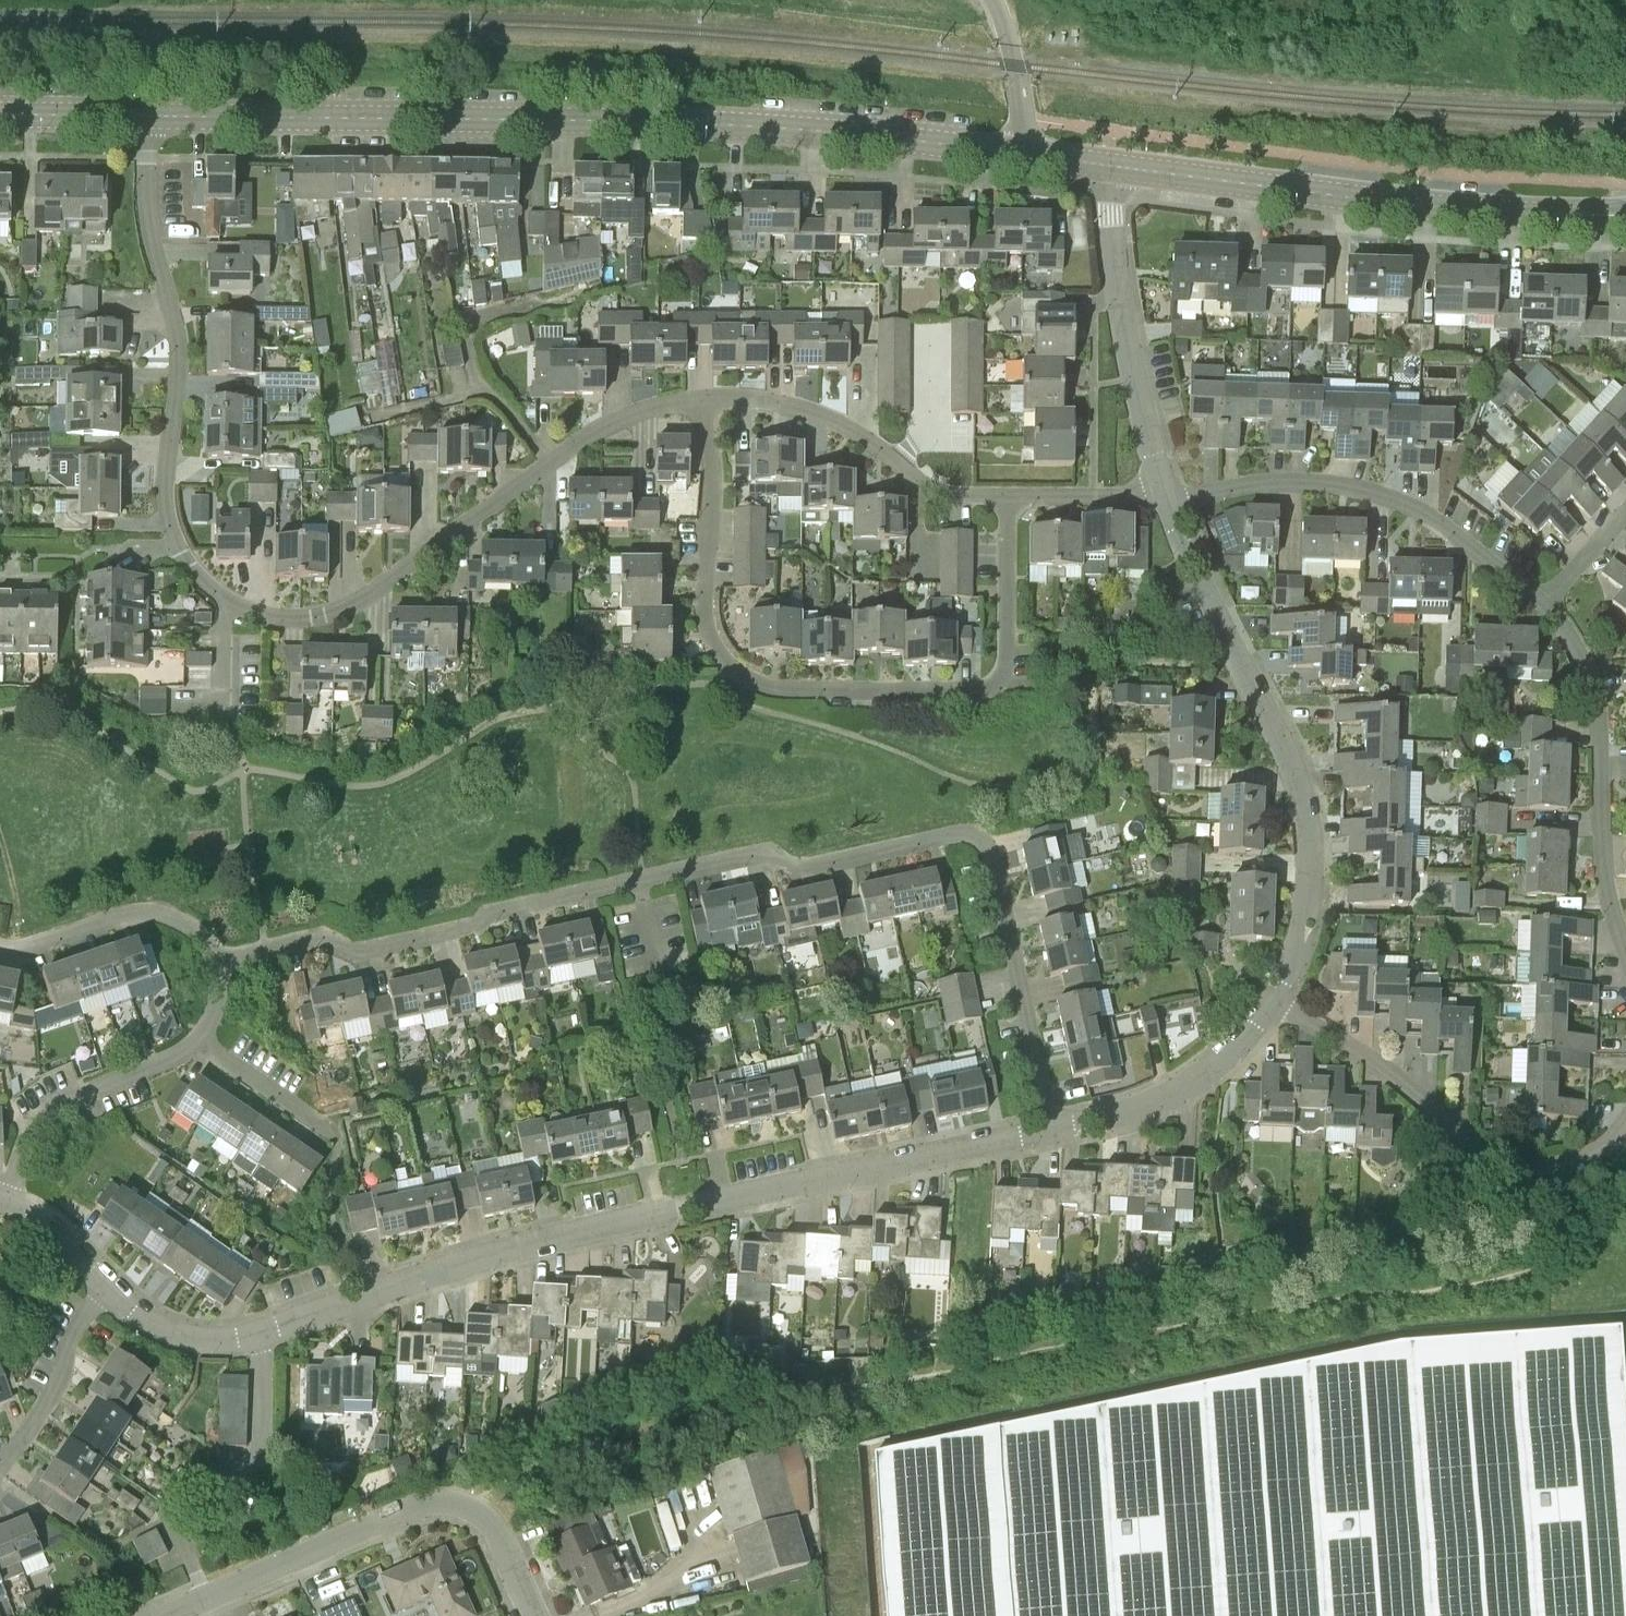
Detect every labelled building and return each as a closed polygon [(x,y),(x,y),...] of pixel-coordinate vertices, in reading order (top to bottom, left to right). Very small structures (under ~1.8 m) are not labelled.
[(235,202),(235,164),(206,163),(206,182),(192,182),(192,208),(206,208),(206,238),(219,238),(220,219),(239,219),(239,202),(235,202)] [(333,202),(332,165),(293,165),(294,204),(296,224),(330,219),(328,205),(334,205),(333,202)] [(354,203),(353,165),(332,165),(333,202),(334,205),(340,206),(348,261),(362,259),(354,203)] [(372,203),(373,165),(353,165),(354,203),(362,259),(365,288),(375,287),(371,265),(381,264),(377,234),(376,229),(373,229),(372,212),(374,211),(373,203),(372,203)] [(409,205),(409,166),(373,165),(372,203),(373,203),(374,211),(376,211),(376,205),(382,205),(382,228),(392,228),(392,223),(400,223),(400,205),(409,205)] [(443,259),(429,166),(409,166),(409,205),(411,217),(427,218),(429,237),(437,236),(440,259),(443,259)] [(456,204),(456,166),(429,166),(443,259),(457,257),(450,211),(448,211),(449,206),(463,206),(462,205),(456,204)] [(486,205),(487,167),(456,166),(456,204),(462,205),(463,206),(476,206),(479,248),(497,246),(492,205),(486,205)] [(492,205),(497,246),(499,266),(521,263),(517,228),(517,219),(522,217),(522,211),(518,208),(519,167),(487,167),(486,205),(492,205)] [(600,220),(600,204),(601,170),(573,169),(573,220),(600,220)] [(601,170),(600,204),(632,205),(632,170),(601,170)] [(715,251),(708,213),(679,213),(679,172),(652,171),(652,211),(652,216),(679,216),(679,215),(683,215),(682,240),(691,240),(691,256),(715,251)] [(10,181),(0,181),(0,225),(9,225),(10,181)] [(62,235),(63,182),(36,181),(35,235),(62,235)] [(63,182),(62,235),(104,236),(104,225),(105,225),(106,182),(63,182)] [(769,239),(770,198),(743,198),(743,220),(728,220),(727,253),(753,253),(754,239),(769,239)] [(810,254),(811,221),(796,221),(797,198),(770,198),(769,239),(784,240),(784,253),(810,254)] [(851,240),(851,199),(825,199),(824,221),(811,221),(810,254),(836,254),(836,240),(851,240)] [(851,199),(851,240),(866,240),(866,254),(877,254),(878,199),(851,199)] [(643,241),(643,228),(643,212),(627,212),(628,241),(634,241),(643,241)] [(543,237),(543,214),(527,214),(527,237),(543,237)] [(543,214),(543,237),(543,293),(599,280),(598,241),(559,247),(559,214),(543,214)] [(939,256),(940,215),(913,214),(913,236),(898,236),(898,269),(923,270),(923,255),(939,256)] [(980,270),(980,237),(966,237),(966,215),(940,215),(939,256),(941,256),(940,269),(954,269),(980,270)] [(1020,257),(1021,216),(994,215),(994,237),(980,237),(980,270),(1005,270),(1005,257),(1020,257)] [(1021,216),(1020,257),(1036,257),(1036,271),(1062,272),(1062,239),(1048,239),(1048,216),(1021,216)] [(278,233),(278,244),(294,244),(294,229),(285,229),(278,233)] [(395,232),(377,234),(381,264),(381,266),(399,264),(395,232)] [(898,269),(898,236),(883,236),(883,268),(898,269)] [(643,252),(643,241),(634,241),(634,252),(643,252)] [(36,269),(37,242),(22,242),(22,268),(29,269),(36,269)] [(277,256),(277,245),(239,245),(239,260),(209,260),(209,295),(251,295),(251,276),(270,276),(270,256),(277,256)] [(1203,288),(1205,250),(1174,249),(1172,301),(1203,302),(1203,288)] [(1246,313),(1247,275),(1233,275),(1234,251),(1205,250),(1203,288),(1203,302),(1216,302),(1216,304),(1232,305),(1231,313),(1246,313)] [(1290,291),(1292,253),(1262,252),(1261,276),(1247,275),(1246,313),(1264,314),(1265,290),(1290,291)] [(1292,253),(1290,291),(1320,293),(1321,254),(1292,253)] [(1376,304),(1378,263),(1348,262),(1346,302),(1376,304)] [(1378,263),(1376,304),(1376,314),(1406,316),(1408,264),(1378,263)] [(808,267),(794,267),(794,281),(808,281),(808,267)] [(627,288),(643,283),(643,271),(627,271),(627,288)] [(1464,318),(1465,272),(1437,271),(1434,317),(1464,318)] [(1508,331),(1509,303),(1496,302),(1497,272),(1465,272),(1464,318),(1494,319),(1494,330),(1508,331)] [(474,307),(487,305),(484,281),(471,283),(474,307)] [(1551,327),(1553,282),(1524,281),(1523,303),(1509,303),(1508,331),(1507,360),(1520,361),(1521,326),(1551,327)] [(1594,339),(1595,309),(1583,308),(1584,283),(1553,282),(1551,327),(1581,328),(1581,339),(1594,339)] [(501,284),(490,286),(493,304),(499,303),(504,303),(504,302),(501,284)] [(1610,284),(1609,309),(1595,309),(1594,339),(1610,340),(1625,340),(1625,284),(1610,284)] [(67,314),(97,314),(97,289),(67,289),(67,314)] [(1022,336),(1033,336),(1074,336),(1074,310),(1064,310),(1064,294),(1022,294),(1022,336)] [(18,301),(3,301),(3,311),(18,311),(18,301)] [(821,328),(821,369),(847,369),(847,346),(862,346),(862,314),(861,314),(861,306),(852,306),(852,314),(835,314),(835,328),(821,328)] [(276,309),(276,323),(310,323),(308,309),(276,309)] [(1332,344),(1333,311),(1318,311),(1317,343),(1322,343),(1332,344)] [(1333,311),(1332,344),(1347,344),(1348,312),(1333,311)] [(97,314),(67,314),(57,313),(57,340),(76,340),(76,355),(119,356),(119,328),(97,327),(97,314)] [(617,346),(617,313),(598,313),(598,346),(617,346)] [(657,368),(657,327),(642,327),(643,313),(617,313),(617,346),(630,346),(630,368),(657,368)] [(699,346),(699,313),(671,313),(671,327),(657,327),(657,368),(684,368),(684,346),(699,346)] [(739,369),(739,313),(723,314),(699,313),(699,346),(712,346),(712,369),(739,369)] [(780,347),(780,314),(754,314),(739,313),(739,369),(765,369),(766,347),(780,347)] [(821,369),(821,328),(805,328),(805,314),(780,314),(780,347),(794,347),(794,369),(821,369)] [(253,349),(253,322),(234,322),(208,321),(208,348),(253,349)] [(525,322),(511,325),(515,348),(530,345),(525,322)] [(878,335),(907,335),(908,322),(878,322),(878,335)] [(952,336),(982,335),(982,322),(952,322),(952,336)] [(1201,338),(1201,323),(1171,322),(1171,337),(1176,337),(1201,338)] [(1419,356),(1420,327),(1407,327),(1406,356),(1419,356)] [(1420,327),(1419,356),(1433,357),(1434,328),(1420,327)] [(389,329),(373,332),(380,374),(395,372),(389,329)] [(326,334),(313,336),(316,349),(328,347),(326,334)] [(907,348),(907,335),(878,335),(878,348),(907,348)] [(952,349),(981,348),(982,335),(952,336),(952,349)] [(1074,363),(1074,336),(1033,336),(1033,360),(1034,360),(1034,362),(1063,362),(1063,363),(1074,363)] [(577,395),(577,354),(577,340),(562,340),(534,340),(534,373),(550,373),(550,395),(577,395)] [(1185,340),(1174,340),(1174,355),(1185,355),(1185,340)] [(445,370),(463,366),(464,366),(459,341),(440,345),(445,370)] [(1300,344),(1291,344),(1290,354),(1300,354),(1300,344)] [(253,375),(260,375),(260,374),(260,362),(256,362),(256,350),(253,350),(253,349),(208,348),(208,375),(253,375)] [(878,361),(907,361),(907,348),(878,348),(878,361)] [(952,361),(981,362),(981,348),(952,349),(952,361)] [(577,354),(577,395),(603,395),(603,354),(577,354)] [(1063,388),(1063,363),(1063,362),(1034,362),(1034,360),(1033,360),(1033,361),(1023,361),(1023,388),(1063,388)] [(907,374),(907,361),(878,361),(878,374),(907,374)] [(981,374),(981,362),(952,361),(952,374),(981,374)] [(381,394),(376,362),(358,364),(363,397),(381,394)] [(1496,408),(1517,384),(1497,365),(1483,396),(1496,408)] [(1537,365),(1521,383),(1540,401),(1557,382),(1537,365)] [(50,381),(50,368),(14,368),(14,385),(50,386),(50,381)] [(1221,448),(1223,387),(1224,369),(1190,368),(1188,420),(1204,421),(1203,448),(1221,448)] [(907,387),(907,374),(878,374),(878,387),(907,387)] [(981,387),(981,374),(952,374),(952,387),(981,387)] [(1286,450),(1289,389),(1289,376),(1256,374),(1255,388),(1254,424),(1269,424),(1268,450),(1286,450)] [(300,390),(319,390),(317,375),(287,375),(287,389),(295,390),(300,390)] [(119,382),(93,381),(65,381),(65,409),(119,410),(119,382)] [(878,400),(907,400),(907,387),(878,387),(878,400)] [(981,400),(981,387),(952,387),(952,400),(981,400)] [(1254,424),(1255,388),(1223,387),(1221,448),(1238,449),(1239,424),(1254,424)] [(295,405),(295,390),(287,389),(264,388),(264,405),(295,405)] [(1063,413),(1062,413),(1063,388),(1023,388),(1010,388),(1010,414),(1033,414),(1034,414),(1034,413),(1063,413)] [(1319,426),(1321,390),(1289,389),(1286,450),(1303,451),(1304,426),(1319,426)] [(1351,459),(1354,398),(1322,397),(1322,390),(1321,390),(1319,426),(1319,432),(1334,432),(1334,458),(1351,459)] [(1625,438),(1625,394),(1625,392),(1602,416),(1625,438)] [(1384,434),(1386,399),(1354,398),(1351,459),(1369,459),(1370,434),(1384,434)] [(1416,472),(1419,411),(1387,410),(1387,399),(1386,399),(1384,434),(1384,445),(1400,445),(1399,471),(1416,472)] [(907,400),(878,400),(878,414),(907,414),(907,400)] [(981,400),(952,400),(952,414),(981,414),(981,400)] [(207,430),(261,431),(261,402),(207,402),(207,430)] [(118,437),(119,410),(65,409),(65,436),(118,437)] [(328,439),(360,430),(355,412),(356,411),(356,409),(323,417),(328,439)] [(1419,411),(1416,472),(1434,473),(1434,446),(1452,447),(1453,412),(1419,411)] [(1023,439),(1074,440),(1074,413),(1062,413),(1063,413),(1034,413),(1034,414),(1033,414),(1033,430),(1023,430),(1023,439)] [(1602,416),(1579,441),(1624,482),(1625,481),(1605,463),(1615,452),(1625,462),(1625,438),(1602,416)] [(358,433),(360,442),(366,446),(380,443),(377,429),(358,433)] [(261,457),(261,431),(207,430),(206,457),(261,457)] [(49,449),(49,433),(9,433),(10,449),(28,449),(49,449)] [(464,474),(464,434),(437,433),(437,435),(422,435),(422,464),(437,464),(437,474),(464,474)] [(464,434),(464,474),(491,475),(491,464),(505,464),(505,436),(491,436),(491,434),(464,434)] [(422,464),(422,435),(407,435),(407,463),(422,464)] [(1074,466),(1074,440),(1023,439),(1023,449),(1033,449),(1033,466),(1074,466)] [(688,488),(688,440),(656,440),(656,488),(671,488),(671,492),(685,493),(685,488),(688,488)] [(1579,441),(1558,464),(1583,487),(1593,476),(1613,495),(1624,482),(1579,441)] [(777,495),(777,445),(750,445),(750,456),(734,455),(734,482),(750,482),(749,495),(767,495),(777,495)] [(802,474),(803,473),(803,445),(777,445),(777,495),(777,499),(801,499),(801,484),(802,484),(802,474)] [(10,449),(10,468),(28,449),(10,449)] [(77,490),(117,490),(118,463),(89,463),(89,449),(54,449),(54,464),(65,464),(65,478),(78,478),(77,490)] [(1583,487),(1558,464),(1544,451),(1521,475),(1560,512),(1571,500),(1591,519),(1602,506),(1603,505),(1583,487)] [(300,470),(300,458),(295,457),(295,455),(263,455),(263,471),(295,471),(295,470),(300,470)] [(1580,530),(1560,512),(1521,475),(1507,462),(1485,487),(1513,513),(1537,535),(1548,523),(1569,542),(1580,530)] [(261,504),(261,472),(248,472),(248,504),(261,504)] [(261,472),(261,504),(277,504),(277,472),(261,472)] [(314,473),(303,473),(303,483),(314,483),(314,473)] [(829,524),(829,473),(803,473),(802,474),(802,484),(801,484),(801,499),(801,523),(829,524)] [(829,473),(829,524),(837,524),(837,513),(852,514),(852,501),(852,473),(829,473)] [(600,525),(600,484),(569,484),(569,525),(600,525)] [(643,531),(643,501),(631,501),(631,484),(600,484),(600,525),(628,525),(628,531),(636,531),(643,531)] [(117,517),(117,490),(77,490),(77,502),(55,502),(55,516),(54,516),(54,531),(91,532),(91,517),(117,517)] [(383,532),(383,493),(356,493),(356,495),(341,495),(341,522),(356,522),(356,532),(383,532)] [(383,493),(383,532),(409,532),(409,493),(383,493)] [(341,522),(341,495),(326,495),(325,522),(341,522)] [(643,501),(643,531),(658,531),(658,501),(643,501)] [(880,552),(879,502),(852,501),(852,514),(852,541),(868,542),(868,558),(880,558),(880,552)] [(879,502),(880,552),(888,552),(888,542),(905,542),(906,502),(879,502)] [(1275,557),(1277,511),(1245,510),(1243,556),(1248,556),(1248,548),(1258,548),(1258,557),(1275,557)] [(734,524),(766,524),(766,511),(734,511),(734,524)] [(248,560),(248,512),(231,512),(231,522),(220,522),(220,513),(216,513),(216,560),(248,560)] [(1493,521),(1505,531),(1510,524),(1498,514),(1493,521)] [(191,515),(191,524),(208,524),(208,515),(191,515)] [(1106,568),(1107,518),(1080,518),(1080,529),(1081,529),(1080,558),(1083,558),(1083,576),(1106,576),(1106,568)] [(1107,518),(1106,568),(1115,569),(1115,572),(1147,572),(1147,529),(1133,529),(1133,518),(1107,518)] [(1333,563),(1334,523),(1303,523),(1301,563),(1333,563)] [(1334,523),(1333,563),(1363,564),(1364,524),(1334,523)] [(734,537),(765,537),(765,536),(766,524),(734,524),(734,537)] [(837,525),(829,525),(829,541),(837,541),(837,525)] [(1055,578),(1055,529),(1029,529),(1029,568),(1046,568),(1046,578),(1055,578)] [(1080,568),(1080,558),(1081,529),(1080,529),(1055,529),(1055,578),(1065,578),(1065,568),(1080,568)] [(941,545),(971,546),(971,533),(941,533),(941,545)] [(778,537),(765,536),(765,537),(765,549),(777,549),(778,537)] [(765,549),(765,537),(734,537),(734,550),(765,550),(765,549)] [(301,579),(301,539),(275,539),(275,579),(301,579)] [(301,539),(301,579),(328,579),(328,540),(301,539)] [(971,558),(971,546),(941,545),(941,558),(971,558)] [(512,587),(513,546),(482,546),(482,562),(467,562),(467,593),(483,593),(483,587),(512,587)] [(555,594),(556,563),(543,563),(544,546),(513,546),(512,587),(540,587),(540,594),(555,594)] [(734,563),(765,563),(765,562),(765,550),(734,550),(734,563)] [(971,571),(971,558),(941,558),(941,571),(971,571)] [(610,586),(660,587),(660,560),(621,560),(621,577),(610,577),(610,586)] [(1614,561),(1602,574),(1623,593),(1612,605),(1625,617),(1625,572),(1614,561)] [(775,580),(775,577),(775,562),(765,562),(765,563),(765,576),(765,580),(775,580)] [(1420,604),(1421,563),(1389,562),(1388,586),(1376,585),(1375,616),(1387,616),(1387,604),(1420,604)] [(556,563),(555,594),(571,594),(571,563),(556,563)] [(734,563),(734,576),(765,576),(765,563),(734,563)] [(1421,563),(1420,604),(1449,605),(1450,564),(1421,563)] [(581,566),(572,566),(572,575),(581,575),(581,566)] [(971,584),(971,571),(941,571),(941,584),(971,584)] [(88,594),(149,595),(149,577),(88,576),(88,594)] [(765,589),(765,580),(765,576),(734,576),(734,589),(765,589)] [(599,586),(610,586),(610,577),(599,577),(599,586)] [(1287,608),(1288,577),(1272,577),(1271,607),(1287,608)] [(1288,577),(1287,608),(1302,608),(1303,578),(1288,577)] [(185,584),(176,584),(176,594),(185,593),(185,584)] [(971,584),(941,584),(941,599),(971,599),(971,584)] [(1375,616),(1376,585),(1360,585),(1359,615),(1375,616)] [(660,612),(660,611),(660,587),(610,586),(610,596),(621,596),(621,613),(631,613),(631,612),(660,612)] [(149,613),(149,595),(88,594),(88,612),(149,613)] [(20,654),(21,595),(3,595),(2,654),(20,654)] [(38,655),(39,596),(21,595),(20,654),(38,655)] [(39,596),(38,655),(58,655),(58,596),(39,596)] [(775,654),(775,602),(759,602),(759,614),(748,614),(748,654),(775,654)] [(801,627),(801,615),(790,614),(790,602),(775,602),(775,654),(800,655),(800,627),(801,627)] [(878,656),(878,604),(870,604),(870,615),(851,615),(850,627),(852,627),(852,656),(878,656)] [(904,626),(904,615),(888,615),(888,604),(878,604),(878,656),(902,655),(902,656),(903,656),(904,626)] [(201,605),(201,614),(210,614),(210,612),(210,610),(207,605),(201,605)] [(423,614),(423,670),(442,670),(445,668),(445,661),(455,661),(455,639),(468,640),(469,608),(454,607),(454,614),(423,614)] [(620,638),(671,638),(671,611),(660,611),(660,612),(631,612),(631,613),(615,613),(615,628),(620,628),(620,638)] [(148,631),(149,613),(88,612),(88,630),(148,631)] [(423,670),(423,614),(392,613),(392,660),(408,661),(407,670),(423,670)] [(210,625),(210,614),(201,614),(195,614),(194,625),(210,625)] [(826,665),(826,615),(801,615),(801,627),(800,627),(800,655),(799,665),(826,665)] [(850,627),(851,615),(826,615),(826,665),(852,665),(852,656),(852,627),(850,627)] [(1289,651),(1350,653),(1350,651),(1333,651),(1334,618),(1272,617),(1272,634),(1302,635),(1302,649),(1289,649),(1289,651)] [(1146,624),(1135,624),(1135,639),(1146,639),(1146,624)] [(929,666),(930,626),(904,626),(903,656),(902,656),(902,666),(929,666)] [(930,626),(929,666),(955,666),(955,656),(970,656),(971,629),(955,629),(955,626),(930,626)] [(1116,626),(1108,626),(1108,637),(1116,637),(1116,626)] [(148,648),(148,631),(88,630),(87,648),(148,648)] [(1504,670),(1505,632),(1476,630),(1475,648),(1459,647),(1459,677),(1473,678),(1475,669),(1504,670)] [(1505,632),(1504,670),(1532,671),(1531,682),(1550,683),(1551,655),(1535,654),(1535,633),(1505,632)] [(588,664),(588,638),(574,638),(574,664),(588,664)] [(671,664),(671,638),(620,638),(620,647),(631,647),(631,664),(671,664)] [(1459,677),(1459,647),(1446,647),(1445,693),(1458,694),(1459,677)] [(148,668),(148,648),(87,648),(87,667),(148,668)] [(333,692),(334,650),(302,649),(301,696),(319,697),(319,692),(333,692)] [(334,650),(333,692),(347,693),(347,697),(364,698),(365,651),(334,650)] [(1366,653),(1350,653),(1289,651),(1289,668),(1320,668),(1320,685),(1349,686),(1350,667),(1365,667),(1366,653)] [(212,668),(212,654),(185,653),(185,667),(212,668)] [(1394,697),(1407,697),(1411,697),(1411,678),(1395,678),(1394,697)] [(140,702),(167,702),(167,688),(141,687),(140,702)] [(1140,688),(1114,687),(1114,705),(1140,706),(1140,688)] [(1386,697),(1386,708),(1398,709),(1407,709),(1407,697),(1394,697),(1386,697)] [(166,716),(167,702),(140,702),(140,716),(166,716)] [(1169,734),(1212,735),(1212,703),(1170,702),(1169,734)] [(303,736),(303,706),(286,706),(286,736),(303,736)] [(376,739),(377,708),(361,707),(361,738),(376,739)] [(1364,740),(1397,741),(1398,709),(1335,707),(1334,724),(1364,725),(1364,740)] [(377,708),(376,739),(392,739),(392,708),(377,708)] [(1521,734),(1550,735),(1551,722),(1521,721),(1521,734)] [(1211,766),(1212,735),(1169,734),(1168,760),(1144,759),(1144,776),(1172,777),(1172,765),(1211,766)] [(1550,749),(1550,735),(1521,734),(1520,751),(1529,752),(1528,778),(1568,779),(1569,750),(1550,749)] [(1396,774),(1397,741),(1364,740),(1363,756),(1333,755),(1333,773),(1342,774),(1405,775),(1405,774),(1396,774)] [(1463,761),(1451,756),(1446,768),(1458,772),(1463,761)] [(1404,806),(1405,775),(1342,774),(1341,790),(1371,791),(1371,805),(1404,806)] [(1171,795),(1172,777),(1144,776),(1143,794),(1171,795)] [(1567,811),(1568,779),(1528,778),(1527,810),(1567,811)] [(1492,779),(1476,779),(1476,795),(1492,795),(1492,779)] [(1218,822),(1261,824),(1262,792),(1219,791),(1218,822)] [(1474,807),(1474,796),(1465,796),(1460,799),(1460,807),(1474,807)] [(1403,840),(1404,806),(1371,805),(1370,822),(1340,821),(1339,839),(1348,839),(1411,841),(1411,840),(1403,840)] [(1476,821),(1506,822),(1507,807),(1477,806),(1476,821)] [(1506,837),(1506,822),(1476,821),(1476,836),(1506,837)] [(1260,855),(1261,824),(1218,822),(1217,854),(1260,855)] [(1081,835),(1068,838),(1065,826),(1031,833),(1034,846),(1021,849),(1027,875),(1065,866),(1087,862),(1081,835)] [(1471,827),(1465,827),(1460,832),(1460,836),(1471,836),(1471,827)] [(1526,865),(1565,867),(1566,838),(1527,836),(1526,865)] [(1427,841),(1411,841),(1348,839),(1348,855),(1378,856),(1377,871),(1410,872),(1423,872),(1423,859),(1427,859),(1427,841)] [(1172,865),(1200,866),(1200,848),(1172,848),(1172,865)] [(1471,862),(1471,861),(1471,860),(1470,860),(1470,859),(1469,858),(1468,857),(1467,857),(1466,857),(1465,857),(1464,858),(1463,859),(1463,860),(1462,860),(1462,861),(1462,862),(1463,862),(1463,863),(1463,864),(1464,864),(1464,865),(1465,865),(1466,865),(1467,865),(1468,865),(1469,865),(1469,864),(1470,864),(1470,863),(1471,862)] [(1165,866),(1165,865),(1164,864),(1164,863),(1164,862),(1163,862),(1163,861),(1162,860),(1161,860),(1161,859),(1160,859),(1159,859),(1158,859),(1157,859),(1156,859),(1155,859),(1154,860),(1153,860),(1153,861),(1152,861),(1152,862),(1151,863),(1151,864),(1151,865),(1151,866),(1151,867),(1151,868),(1151,869),(1152,869),(1152,870),(1153,871),(1154,871),(1154,872),(1155,872),(1156,872),(1156,873),(1157,873),(1158,873),(1159,873),(1159,872),(1160,872),(1161,872),(1162,871),(1163,871),(1163,870),(1164,869),(1164,868),(1164,867),(1165,866)] [(1200,883),(1200,866),(1172,865),(1172,882),(1200,883)] [(1564,897),(1565,867),(1526,865),(1525,896),(1564,897)] [(1048,910),(1082,903),(1079,890),(1071,891),(1065,866),(1027,875),(1033,900),(1045,897),(1048,910)] [(910,877),(918,915),(943,909),(944,916),(958,913),(951,879),(938,882),(936,871),(910,877)] [(1409,906),(1410,872),(1377,871),(1377,887),(1347,886),(1346,904),(1409,906)] [(893,920),(918,915),(910,877),(885,882),(893,920)] [(1229,910),(1272,911),(1273,879),(1230,878),(1229,910)] [(867,926),(893,920),(885,882),(857,888),(859,900),(848,902),(855,936),(869,934),(867,926)] [(855,936),(848,902),(836,905),(832,887),(806,892),(814,928),(839,922),(843,939),(855,936)] [(776,945),(768,910),(757,913),(752,888),(726,894),(734,931),(738,945),(738,949),(764,943),(765,948),(776,945)] [(817,943),(814,928),(806,892),(779,898),(781,907),(768,910),(776,945),(784,944),(786,950),(817,943)] [(1504,909),(1504,894),(1473,893),(1473,908),(1504,909)] [(713,951),(738,945),(734,931),(726,894),(699,899),(701,911),(689,914),(696,946),(711,943),(713,951)] [(1468,913),(1468,898),(1454,898),(1453,912),(1468,913)] [(1045,952),(1082,943),(1077,917),(1085,915),(1082,903),(1048,910),(1051,923),(1039,925),(1045,952)] [(1271,942),(1272,911),(1229,910),(1228,941),(1271,942)] [(1494,912),(1478,912),(1478,923),(1494,923),(1494,912)] [(1529,953),(1561,954),(1562,939),(1591,940),(1592,922),(1530,920),(1529,953)] [(1376,922),(1364,921),(1363,934),(1375,934),(1376,922)] [(563,929),(571,966),(593,961),(598,986),(615,982),(603,924),(590,926),(589,924),(563,929)] [(545,972),(571,966),(563,929),(536,935),(540,955),(529,958),(537,992),(549,989),(545,972)] [(1217,954),(1217,936),(1190,935),(1189,954),(1217,954)] [(162,976),(150,980),(138,944),(138,942),(114,950),(126,988),(128,988),(132,1000),(147,999),(150,998),(166,988),(162,976)] [(1065,987),(1099,979),(1096,966),(1088,968),(1082,943),(1045,952),(1051,976),(1062,974),(1065,987)] [(537,992),(529,958),(517,960),(515,948),(488,955),(496,992),(521,986),(525,1004),(539,1001),(537,992)] [(103,996),(126,988),(114,950),(90,959),(103,996)] [(1137,950),(1121,953),(1124,969),(1140,966),(1137,950)] [(1456,953),(1445,953),(1444,969),(1456,969),(1456,953)] [(1561,970),(1561,954),(1529,953),(1514,953),(1514,986),(1528,986),(1590,988),(1590,971),(1561,970)] [(1374,1017),(1374,1005),(1375,973),(1375,956),(1330,954),(1320,983),(1325,992),(1351,993),(1351,985),(1357,985),(1356,1016),(1374,1017)] [(470,997),(496,992),(488,955),(461,961),(465,980),(454,982),(462,1017),(474,1014),(470,997)] [(79,1004),(103,996),(90,959),(66,967),(79,1004)] [(55,1013),(79,1004),(66,967),(42,975),(55,1013)] [(1388,1035),(1406,1036),(1406,1025),(1407,974),(1404,974),(1375,973),(1374,1005),(1389,1006),(1388,1035)] [(1440,975),(1407,974),(1406,1025),(1421,1025),(1420,1054),(1438,1055),(1438,1043),(1439,999),(1439,993),(1440,975)] [(14,1007),(20,979),(0,975),(0,1016),(11,1018),(14,1007)] [(462,1017),(454,982),(442,985),(440,975),(414,981),(422,1017),(447,1012),(449,1020),(462,1017)] [(941,995),(975,989),(972,975),(938,982),(941,995)] [(723,978),(707,982),(711,998),(727,994),(723,978)] [(1062,1028),(1099,1020),(1094,994),(1102,992),(1099,979),(1065,987),(1068,1000),(1056,1002),(1062,1028)] [(424,1026),(422,1017),(414,981),(387,987),(389,996),(377,999),(385,1034),(398,1031),(424,1026)] [(910,990),(910,991),(910,992),(911,992),(911,993),(911,994),(912,995),(913,996),(914,997),(915,997),(915,998),(916,998),(917,998),(918,998),(919,998),(920,998),(921,998),(921,997),(922,997),(923,996),(924,995),(925,994),(925,993),(925,992),(926,992),(926,991),(926,990),(926,989),(925,988),(925,987),(924,986),(923,985),(922,984),(921,984),(921,983),(920,983),(919,983),(918,983),(917,983),(916,983),(915,983),(915,984),(914,984),(913,985),(912,986),(911,987),(911,988),(911,989),(910,989),(910,990)] [(385,1034),(377,999),(364,1002),(360,984),(335,989),(343,1025),(368,1020),(372,1037),(385,1034)] [(1590,989),(1590,988),(1528,986),(1528,987),(1535,987),(1534,1018),(1566,1019),(1567,1005),(1597,1006),(1597,989),(1590,989)] [(318,1031),(343,1025),(335,989),(308,995),(311,1006),(299,1009),(306,1042),(319,1039),(318,1031)] [(944,1008),(978,1002),(975,989),(941,995),(944,1008)] [(1439,999),(1438,1043),(1453,1044),(1452,1073),(1470,1074),(1472,1012),(1454,1012),(1454,1000),(1439,999)] [(978,1002),(944,1008),(948,1025),(981,1018),(978,1002)] [(274,1003),(264,1005),(267,1016),(277,1014),(274,1003)] [(1497,1005),(1488,1005),(1488,1018),(1497,1018),(1497,1005)] [(14,1007),(11,1018),(10,1027),(36,1032),(35,1011),(14,1007)] [(1146,1043),(1160,1040),(1153,1007),(1139,1010),(1146,1043)] [(159,1020),(152,1036),(165,1041),(169,1028),(177,1025),(171,1008),(157,1013),(159,1020)] [(740,1014),(742,1020),(745,1022),(753,1020),(751,1012),(740,1014)] [(1566,1036),(1566,1019),(1534,1018),(1533,1052),(1587,1055),(1595,1055),(1596,1037),(1566,1036)] [(1068,1053),(1105,1045),(1099,1020),(1062,1028),(1068,1053)] [(812,1038),(810,1023),(795,1026),(798,1041),(812,1038)] [(118,1036),(121,1045),(136,1040),(132,1031),(118,1036)] [(686,1033),(688,1044),(698,1042),(696,1031),(686,1033)] [(792,1035),(783,1036),(786,1048),(794,1046),(792,1035)] [(541,1041),(530,1038),(527,1048),(538,1051),(541,1041)] [(1105,1045),(1068,1053),(1073,1078),(1083,1076),(1086,1089),(1121,1081),(1118,1067),(1121,1067),(1116,1043),(1105,1045)] [(1326,1113),(1324,1113),(1326,1081),(1311,1080),(1312,1051),(1295,1050),(1293,1097),(1292,1128),(1293,1128),(1298,1129),(1303,1133),(1313,1133),(1317,1130),(1325,1131),(1326,1113)] [(115,1052),(101,1056),(105,1067),(118,1062),(115,1052)] [(1587,1071),(1587,1055),(1533,1052),(1533,1053),(1526,1053),(1525,1084),(1557,1085),(1558,1070),(1587,1071)] [(93,1053),(75,1059),(81,1075),(99,1069),(93,1053)] [(553,1054),(546,1056),(547,1063),(555,1062),(553,1054)] [(848,1085),(823,1090),(817,1060),(804,1063),(811,1098),(824,1095),(834,1142),(858,1137),(851,1100),(848,1085)] [(952,1079),(960,1115),(987,1110),(985,1098),(998,1096),(991,1062),(978,1065),(979,1073),(952,1079)] [(798,1100),(811,1098),(804,1063),(764,1071),(766,1081),(774,1118),(800,1113),(798,1100)] [(1292,1128),(1293,1097),(1277,1096),(1279,1067),(1261,1066),(1261,1084),(1245,1084),(1243,1121),(1259,1122),(1259,1127),(1272,1127),(1271,1143),(1290,1144),(1291,1128),(1292,1128)] [(766,1081),(764,1071),(763,1067),(737,1072),(748,1122),(774,1118),(766,1081)] [(1356,1144),(1358,1100),(1343,1099),(1344,1069),(1326,1069),(1326,1081),(1324,1113),(1326,1113),(1325,1131),(1324,1143),(1356,1144)] [(713,1082),(700,1085),(708,1119),(720,1116),(722,1127),(748,1122),(737,1072),(712,1077),(713,1082)] [(474,1075),(465,1076),(466,1084),(475,1083),(474,1075)] [(920,1112),(913,1078),(900,1080),(899,1075),(872,1080),(875,1094),(884,1131),(911,1126),(908,1115),(920,1112)] [(960,1115),(952,1079),(928,1084),(926,1075),(913,1078),(920,1112),(932,1109),(934,1120),(960,1115)] [(165,1103),(175,1110),(196,1124),(218,1092),(197,1078),(190,1089),(179,1082),(165,1103)] [(20,1093),(17,1079),(11,1082),(14,1096),(20,1093)] [(1544,1127),(1544,1119),(1585,1120),(1586,1103),(1557,1102),(1557,1085),(1525,1084),(1524,1119),(1525,1119),(1525,1128),(1529,1131),(1540,1131),(1544,1127)] [(694,1122),(707,1119),(700,1085),(687,1087),(694,1122)] [(1358,1100),(1356,1144),(1356,1150),(1371,1151),(1370,1162),(1382,1170),(1396,1163),(1397,1120),(1374,1119),(1375,1089),(1358,1088),(1358,1100)] [(1496,1090),(1486,1089),(1486,1102),(1496,1103),(1496,1090)] [(217,1138),(239,1106),(218,1092),(196,1124),(217,1138)] [(858,1137),(884,1131),(875,1094),(851,1100),(858,1137)] [(631,1101),(638,1135),(652,1132),(645,1098),(631,1101)] [(361,1099),(347,1102),(350,1118),(365,1115),(361,1099)] [(626,1137),(638,1135),(631,1101),(619,1103),(621,1112),(594,1118),(602,1154),(629,1149),(626,1137)] [(237,1152),(259,1120),(239,1106),(217,1138),(237,1152)] [(577,1160),(602,1154),(594,1118),(569,1123),(577,1160)] [(577,1160),(569,1123),(545,1128),(543,1119),(528,1122),(536,1156),(548,1154),(550,1165),(577,1160)] [(258,1166),(280,1134),(259,1120),(237,1152),(258,1166)] [(536,1156),(528,1122),(515,1125),(523,1159),(536,1156)] [(170,1134),(162,1129),(156,1138),(164,1142),(170,1134)] [(271,1191),(278,1180),(300,1148),(280,1134),(258,1166),(260,1167),(252,1178),(271,1191)] [(300,1148),(278,1180),(300,1195),(322,1163),(300,1148)] [(194,1175),(201,1165),(206,1158),(198,1152),(186,1170),(194,1175)] [(1158,1210),(1161,1159),(1151,1158),(1150,1170),(1127,1168),(1125,1200),(1127,1200),(1126,1217),(1142,1218),(1141,1233),(1157,1234),(1158,1210)] [(1158,1210),(1157,1234),(1173,1234),(1174,1211),(1192,1212),(1195,1162),(1170,1161),(1170,1159),(1161,1159),(1158,1210)] [(154,1186),(160,1178),(168,1166),(161,1161),(147,1181),(154,1186)] [(201,1165),(194,1175),(201,1179),(207,1170),(201,1165)] [(1091,1216),(1094,1166),(1084,1166),(1084,1177),(1060,1175),(1059,1193),(1058,1206),(1076,1207),(1076,1215),(1091,1216)] [(1125,1200),(1127,1168),(1094,1166),(1091,1216),(1107,1217),(1108,1199),(1125,1200)] [(508,1213),(533,1208),(525,1171),(499,1176),(508,1213)] [(508,1213),(499,1176),(475,1181),(473,1172),(459,1175),(467,1210),(479,1207),(482,1219),(508,1213)] [(455,1212),(467,1210),(459,1175),(447,1177),(448,1179),(433,1183),(432,1176),(420,1178),(431,1230),(457,1224),(455,1212)] [(406,1235),(431,1230),(420,1178),(395,1184),(406,1235)] [(240,1193),(245,1184),(239,1180),(233,1189),(240,1193)] [(1024,1231),(1027,1182),(1017,1181),(1016,1191),(993,1189),(990,1240),(1008,1241),(1008,1230),(1024,1231)] [(1058,1206),(1059,1193),(1036,1192),(1036,1182),(1027,1182),(1024,1231),(1040,1232),(1039,1240),(1056,1241),(1058,1206)] [(120,1236),(141,1205),(110,1184),(96,1205),(106,1212),(99,1221),(120,1236)] [(245,1184),(240,1193),(247,1198),(253,1189),(245,1184)] [(370,1194),(357,1197),(364,1232),(378,1229),(380,1240),(406,1235),(395,1184),(374,1188),(370,1194)] [(174,1200),(180,1192),(174,1187),(168,1196),(174,1200)] [(180,1192),(174,1200),(181,1205),(187,1196),(180,1192)] [(364,1232),(357,1197),(345,1199),(352,1234),(364,1232)] [(219,1224),(230,1209),(222,1203),(211,1219),(219,1224)] [(140,1250),(161,1219),(141,1205),(120,1236),(140,1250)] [(280,1222),(286,1212),(279,1207),(273,1217),(280,1222)] [(904,1260),(907,1208),(896,1207),(895,1219),(873,1218),(872,1230),(872,1232),(871,1249),(889,1250),(888,1259),(904,1260)] [(907,1208),(904,1260),(920,1261),(938,1262),(939,1244),(941,1210),(907,1208)] [(161,1264),(182,1233),(161,1219),(140,1250),(161,1264)] [(836,1279),(839,1228),(830,1228),(829,1239),(806,1238),(804,1270),(804,1282),(821,1283),(821,1278),(836,1279)] [(872,1232),(872,1230),(839,1228),(836,1279),(852,1280),(853,1262),(871,1263),(871,1249),(872,1232)] [(181,1278),(202,1247),(182,1233),(161,1264),(181,1278)] [(250,1238),(243,1233),(237,1243),(243,1248),(250,1238)] [(770,1286),(772,1236),(763,1235),(762,1245),(739,1244),(736,1289),(753,1290),(753,1285),(770,1286)] [(804,1270),(806,1238),(772,1236),(770,1286),(789,1287),(789,1281),(804,1282),(804,1270)] [(202,1293),(223,1262),(202,1247),(181,1278),(202,1293)] [(1271,1249),(1253,1252),(1254,1262),(1273,1259),(1271,1249)] [(244,1303),(256,1284),(265,1271),(253,1262),(243,1276),(223,1262),(202,1293),(223,1308),(232,1294),(244,1303)] [(1169,1268),(1161,1268),(1161,1281),(1169,1281),(1169,1268)] [(631,1322),(634,1272),(623,1272),(622,1282),(600,1280),(598,1312),(597,1330),(618,1331),(618,1321),(631,1322)] [(678,1314),(680,1288),(666,1287),(667,1274),(634,1272),(631,1322),(664,1324),(665,1313),(678,1314)] [(564,1329),(567,1278),(557,1278),(556,1289),(533,1287),(531,1309),(531,1310),(532,1310),(531,1319),(549,1320),(548,1328),(564,1329)] [(598,1312),(600,1280),(567,1278),(564,1329),(579,1330),(580,1311),(598,1312)] [(1135,1282),(1122,1281),(1121,1297),(1134,1293),(1135,1282)] [(1105,1290),(1092,1292),(1093,1302),(1106,1301),(1105,1290)] [(496,1357),(499,1307),(489,1307),(488,1318),(464,1316),(463,1339),(462,1350),(463,1350),(463,1348),(480,1349),(480,1356),(496,1357)] [(531,1310),(531,1309),(499,1307),(496,1357),(528,1359),(531,1319),(532,1310),(531,1310)] [(1037,1311),(1027,1307),(1023,1315),(1034,1319),(1037,1311)] [(429,1376),(431,1327),(420,1326),(419,1336),(398,1335),(395,1366),(414,1367),(413,1375),(429,1376)] [(463,1339),(441,1337),(441,1328),(431,1327),(429,1376),(444,1377),(445,1369),(462,1370),(463,1350),(462,1350),(463,1339)] [(881,1327),(870,1327),(870,1346),(881,1346),(881,1327)] [(1619,1329),(1399,1344),(873,1455),(885,1615),(1625,1615),(1625,1421),(1619,1329)] [(844,1331),(833,1331),(833,1341),(844,1341),(844,1331)] [(917,1341),(905,1338),(902,1348),(914,1351),(917,1341)] [(765,1354),(765,1341),(748,1340),(747,1356),(765,1354)] [(796,1342),(785,1342),(785,1352),(796,1352),(796,1342)] [(704,1365),(710,1364),(713,1360),(713,1354),(708,1350),(702,1351),(699,1355),(699,1361),(704,1365)] [(103,1372),(135,1395),(150,1373),(117,1351),(103,1372)] [(371,1402),(373,1362),(342,1361),(342,1360),(327,1360),(320,1367),(306,1367),(305,1415),(304,1424),(322,1425),(322,1415),(342,1416),(342,1412),(371,1412),(371,1402)] [(657,1361),(640,1364),(643,1380),(661,1377),(657,1361)] [(12,1397),(0,1366),(0,1402),(12,1397)] [(121,1415),(122,1414),(135,1395),(103,1372),(88,1394),(97,1399),(121,1415)] [(219,1391),(247,1392),(248,1378),(219,1377),(219,1391)] [(604,1386),(593,1386),(594,1398),(605,1397),(604,1386)] [(247,1406),(247,1392),(219,1391),(219,1405),(247,1406)] [(131,1421),(122,1414),(121,1415),(97,1399),(88,1394),(97,1400),(84,1419),(117,1442),(131,1421)] [(560,1402),(560,1416),(571,1411),(570,1397),(560,1402)] [(153,1407),(161,1412),(166,1405),(158,1399),(153,1407)] [(541,1426),(560,1416),(560,1402),(555,1402),(542,1408),(541,1426)] [(247,1419),(247,1406),(219,1405),(218,1418),(247,1419)] [(157,1419),(161,1412),(153,1407),(149,1413),(157,1419)] [(246,1433),(247,1419),(218,1418),(218,1432),(246,1433)] [(103,1463),(117,1442),(84,1419),(70,1440),(103,1463)] [(509,1430),(495,1430),(496,1444),(510,1444),(509,1430)] [(246,1447),(246,1433),(218,1432),(217,1446),(246,1447)] [(385,1436),(374,1437),(370,1442),(371,1451),(386,1450),(385,1436)] [(489,1438),(480,1438),(480,1450),(489,1449),(489,1438)] [(89,1483),(103,1463),(70,1440),(56,1461),(89,1483)] [(809,1565),(796,1519),(809,1515),(806,1473),(799,1445),(776,1452),(708,1472),(728,1538),(732,1537),(746,1584),(809,1565)] [(134,1453),(143,1459),(147,1452),(138,1446),(134,1453)] [(459,1448),(449,1448),(450,1459),(459,1459),(459,1448)] [(138,1466),(143,1459),(134,1453),(129,1461),(138,1466)] [(406,1457),(390,1463),(398,1481),(414,1474),(406,1457)] [(75,1505),(89,1483),(56,1461),(47,1475),(40,1470),(35,1478),(55,1492),(75,1505)] [(172,1466),(168,1473),(175,1478),(180,1471),(172,1466)] [(114,1502),(119,1494),(110,1489),(106,1496),(114,1502)] [(85,1511),(75,1505),(55,1492),(45,1506),(75,1526),(85,1511)] [(609,1503),(594,1507),(596,1515),(611,1512),(609,1503)] [(4,1528),(19,1565),(43,1555),(28,1518),(4,1528)] [(600,1555),(588,1527),(552,1543),(565,1572),(571,1570),(588,1607),(625,1591),(625,1589),(641,1582),(625,1547),(609,1554),(608,1552),(600,1555)] [(19,1565),(4,1528),(0,1530),(0,1573),(19,1565)] [(138,1554),(162,1542),(156,1531),(133,1542),(138,1554)] [(162,1542),(138,1554),(145,1566),(154,1561),(168,1554),(162,1542)] [(444,1552),(384,1578),(398,1611),(432,1596),(441,1615),(472,1615),(444,1552)] [(32,1595),(38,1610),(46,1606),(39,1591),(32,1595)] [(28,1614),(38,1610),(32,1595),(22,1599),(28,1614)] [(356,1607),(336,1615),(360,1615),(356,1607)]
